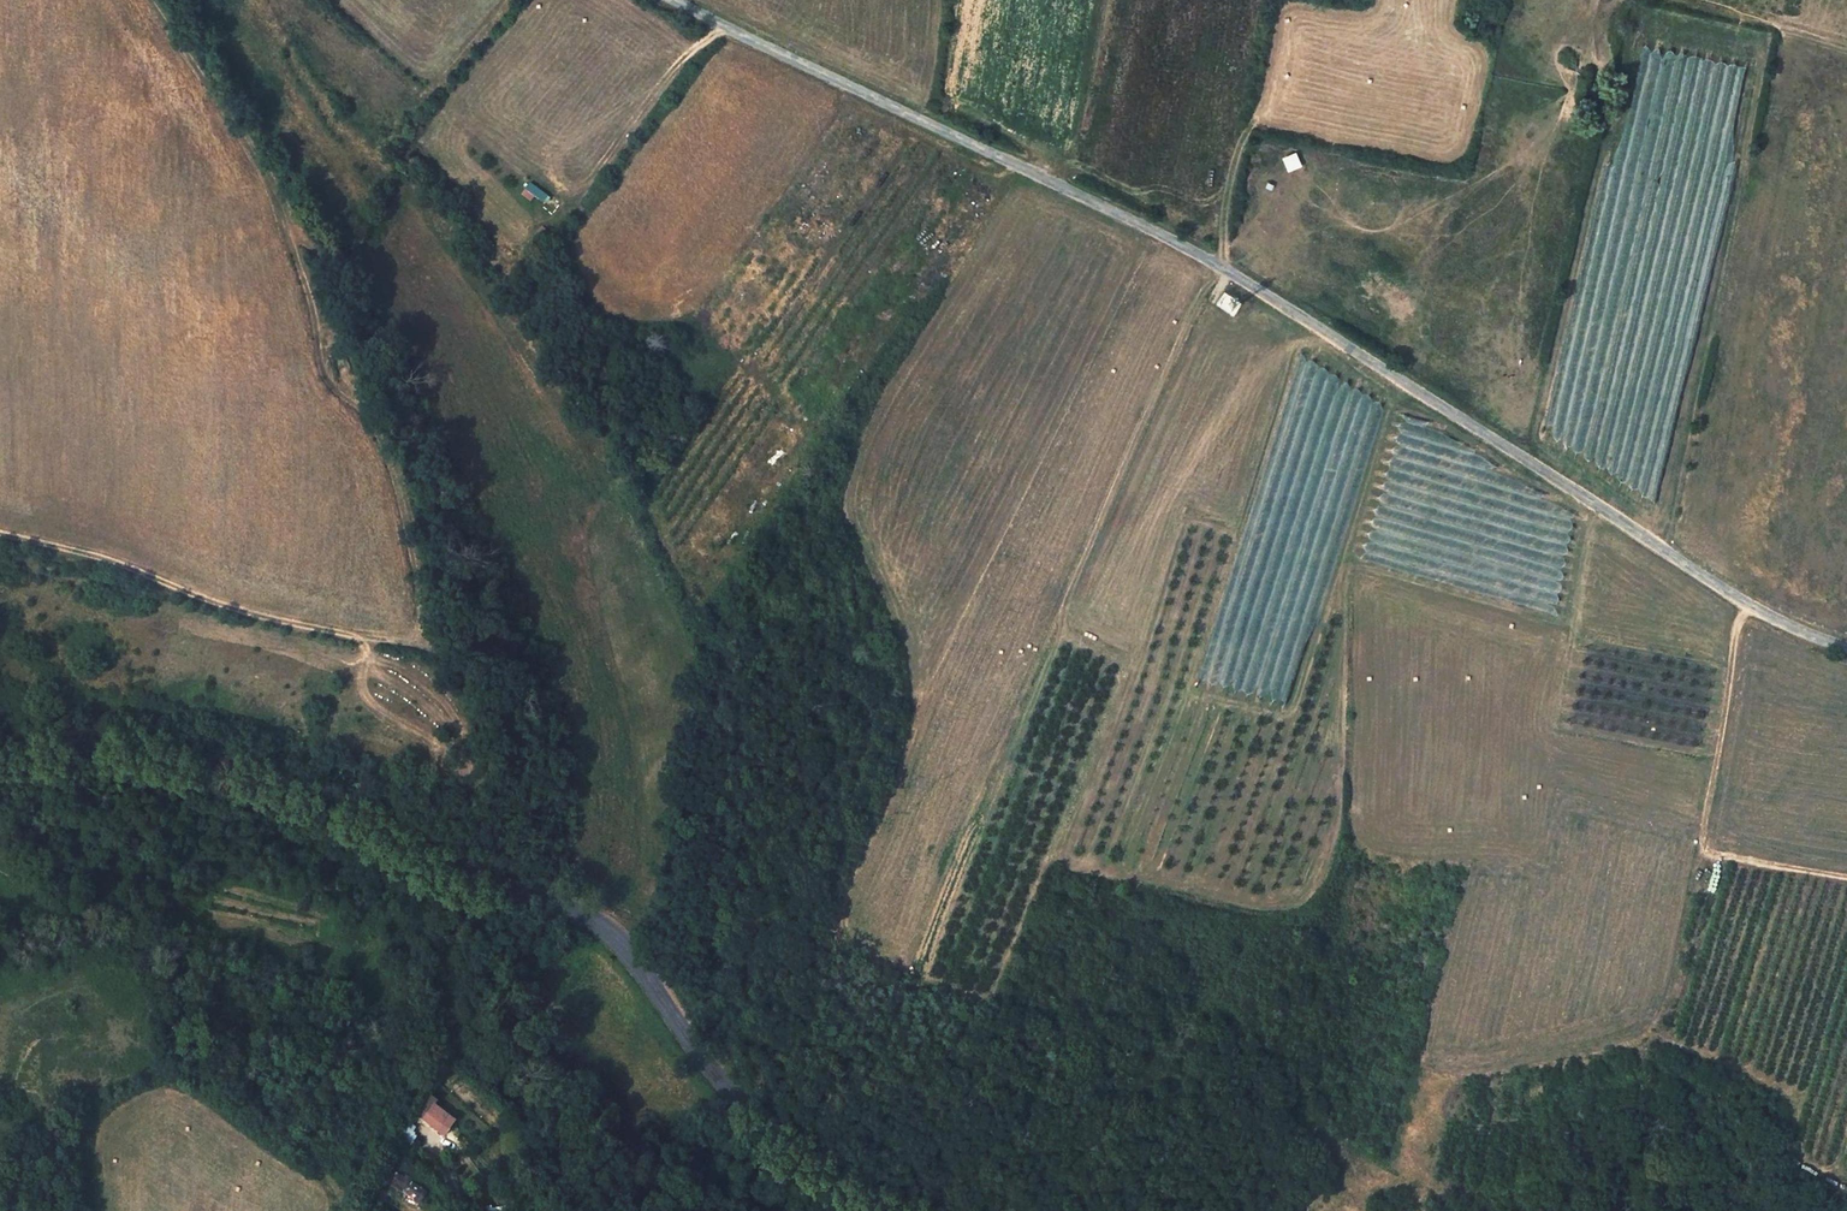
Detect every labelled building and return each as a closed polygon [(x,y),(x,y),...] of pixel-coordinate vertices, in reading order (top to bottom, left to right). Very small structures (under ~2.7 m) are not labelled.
[(1288,172),(1303,166),(1297,152),(1282,158),(1288,172)] [(331,367),(346,362),(338,345),(324,350),(331,367)] [(434,1079),(443,1086),(455,1068),(445,1062),(434,1079)] [(430,1106),(446,1118),(449,1114),(433,1103),(430,1106)] [(422,1118),(438,1130),(446,1118),(430,1106),(422,1118)] [(446,1118),(438,1130),(443,1134),(454,1118),(449,1114),(446,1118)] [(413,1134),(405,1129),(400,1138),(408,1143),(413,1134)] [(493,1174),(489,1170),(483,1175),(488,1179),(493,1174)] [(396,1171),(389,1181),(393,1184),(400,1174),(396,1171)] [(400,1174),(393,1184),(391,1188),(399,1193),(401,1189),(419,1201),(426,1191),(400,1174)]
